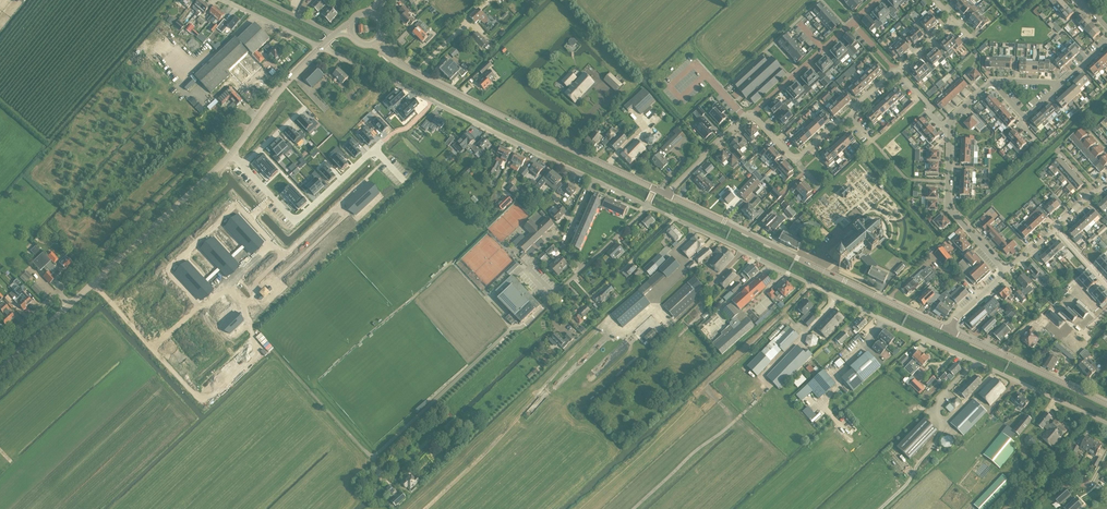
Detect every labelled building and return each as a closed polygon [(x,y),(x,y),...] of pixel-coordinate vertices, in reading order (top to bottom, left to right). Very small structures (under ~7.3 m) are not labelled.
[(191,0),(180,0),(184,4),(183,5),(188,9),(192,4),(189,2),(191,0)] [(198,13),(206,3),(202,0),(200,0),(195,6),(194,5),(193,6),(193,8),(194,9),(197,12),(198,13)] [(331,7),(330,8),(322,16),(330,22),(337,14),(334,12),(337,8),(333,4),(332,5),(328,1),(329,0),(318,0),(312,6),(318,12),(326,3),(331,7)] [(848,6),(853,12),(858,7),(859,7),(863,4),(859,0),(856,0),(848,6)] [(895,14),(897,12),(895,9),(899,6),(900,7),(901,6),(895,0),(888,0),(887,1),(892,6),(889,9),(895,14)] [(954,2),(956,5),(955,6),(956,7),(957,9),(958,9),(959,10),(968,3),(970,1),(969,0),(957,0),(954,2)] [(1062,0),(1061,0),(1054,6),(1058,11),(1066,4),(1062,0)] [(197,12),(195,15),(198,17),(202,12),(205,14),(211,7),(206,3),(198,13),(197,12)] [(971,7),(968,3),(959,10),(960,12),(961,13),(963,14),(964,15),(965,14),(967,16),(976,8),(974,5),(971,7)] [(811,11),(817,17),(826,9),(821,4),(816,9),(815,8),(811,11)] [(1070,8),(1066,4),(1058,11),(1063,15),(1070,8)] [(877,10),(885,18),(889,15),(893,19),(896,16),(894,14),(895,14),(889,9),(887,11),(882,5),(880,7),(879,6),(877,8),(878,9),(877,10)] [(411,25),(415,21),(408,14),(410,12),(404,6),(400,10),(404,15),(400,18),(407,25),(409,23),(411,25)] [(978,6),(976,8),(967,16),(969,19),(968,20),(969,21),(969,23),(971,23),(972,24),(982,15),(984,13),(978,6)] [(215,7),(209,14),(212,16),(208,21),(210,23),(211,22),(220,11),(215,7)] [(1074,13),(1070,8),(1063,15),(1067,20),(1074,13)] [(483,22),(487,18),(479,9),(470,18),(475,23),(478,21),(480,23),(481,21),(483,22)] [(817,17),(821,22),(830,14),(826,9),(817,17)] [(875,22),(880,27),(883,24),(881,22),(885,18),(877,10),(876,9),(873,12),(874,12),(872,14),(877,20),(875,22)] [(225,15),(220,11),(211,22),(213,24),(216,20),(219,22),(225,15)] [(930,11),(927,13),(923,17),(933,28),(934,27),(936,26),(936,25),(937,23),(933,19),(936,17),(930,11)] [(821,22),(826,27),(835,19),(830,14),(821,22)] [(1081,25),(1088,19),(1084,14),(1076,21),(1081,25)] [(202,24),(206,19),(202,15),(198,20),(202,24)] [(982,15),(972,24),(973,26),(973,27),(975,28),(976,29),(978,28),(980,30),(989,22),(987,19),(986,20),(982,15)] [(232,30),(239,21),(233,16),(227,22),(224,20),(218,27),(217,29),(222,34),(228,27),(232,30)] [(867,17),(862,22),(871,32),(875,28),(877,30),(880,27),(875,22),(873,24),(871,22),(870,20),(869,20),(867,17)] [(933,28),(923,17),(916,23),(922,30),(924,27),(928,32),(929,31),(931,31),(932,29),(933,28)] [(830,31),(827,33),(828,36),(831,33),(835,30),(834,29),(840,24),(835,19),(826,27),(830,31)] [(1088,19),(1081,25),(1085,30),(1092,23),(1088,19)] [(185,26),(179,21),(174,26),(180,31),(185,26)] [(416,30),(413,33),(418,38),(425,31),(420,26),(422,24),(420,22),(414,28),(416,30)] [(191,23),(185,31),(190,34),(196,27),(191,23)] [(916,28),(911,32),(919,41),(920,40),(922,39),(922,37),(923,36),(919,32),(922,30),(916,23),(913,26),(916,28)] [(1092,23),(1085,30),(1089,34),(1096,28),(1092,23)] [(236,38),(194,76),(210,93),(231,74),(229,71),(249,52),(252,56),(257,51),(270,39),(255,24),(238,40),(236,38)] [(1101,32),(1096,28),(1089,34),(1093,39),(1101,32)] [(425,31),(418,38),(423,42),(424,41),(427,43),(433,37),(431,34),(428,37),(425,35),(428,32),(426,29),(425,31)] [(904,34),(902,36),(908,42),(910,45),(912,43),(914,45),(915,44),(917,43),(918,41),(919,41),(911,32),(910,31),(905,35),(904,34)] [(197,37),(204,43),(208,38),(202,32),(197,37)] [(477,32),(471,38),(481,49),(484,46),(485,48),(489,45),(487,43),(488,43),(477,32)] [(778,43),(783,48),(792,40),(786,34),(783,37),(784,38),(778,43)] [(850,45),(847,47),(855,55),(858,52),(854,48),(858,44),(849,34),(844,38),(850,45)] [(908,42),(902,36),(900,39),(902,41),(897,45),(905,53),(906,52),(908,52),(908,50),(909,49),(905,45),(908,42)] [(946,40),(944,41),(952,49),(954,46),(957,49),(963,43),(957,37),(953,40),(951,38),(949,36),(948,37),(946,38),(946,40)] [(783,48),(788,53),(796,45),(792,40),(783,48)] [(944,49),(942,52),(947,58),(954,51),(952,49),(944,41),(943,42),(942,42),(941,44),(940,45),(944,49)] [(895,43),(891,47),(888,49),(894,55),(896,53),(900,58),(901,56),(903,56),(904,54),(905,53),(897,45),(897,46),(895,43)] [(985,43),(979,49),(982,52),(988,46),(985,43)] [(1075,43),(1073,45),(1068,49),(1075,57),(1079,52),(1076,48),(1078,46),(1075,43)] [(264,48),(269,53),(275,61),(276,60),(278,62),(281,60),(279,57),(282,54),(282,53),(282,52),(281,51),(280,51),(275,47),(273,49),(268,44),(264,48)] [(835,48),(844,58),(848,54),(852,58),(852,57),(855,55),(847,47),(845,49),(840,44),(838,45),(837,44),(835,47),(835,48)] [(788,53),(792,58),(801,50),(796,45),(788,53)] [(459,52),(455,48),(450,54),(454,58),(459,52)] [(835,58),(833,60),(838,66),(841,63),(840,62),(844,58),(835,48),(830,52),(835,58)] [(932,52),(930,53),(938,61),(938,62),(940,64),(947,58),(942,52),(939,54),(935,49),(934,50),(932,50),(932,52)] [(1068,49),(1064,53),(1070,61),(1075,57),(1068,49)] [(801,50),(792,58),(797,63),(802,58),(803,59),(806,56),(801,50)] [(257,51),(252,56),(260,63),(264,59),(257,51)] [(249,52),(229,71),(231,74),(242,85),(262,66),(260,63),(252,56),(249,52)] [(938,61),(930,53),(929,54),(928,55),(927,56),(926,58),(930,62),(928,64),(933,70),(936,68),(933,65),(938,62),(938,61)] [(1070,61),(1064,53),(1059,58),(1065,65),(1070,61)] [(781,68),(780,67),(771,57),(766,61),(762,56),(733,83),(738,88),(737,88),(742,93),(744,91),(748,96),(754,103),(785,75),(779,69),(781,68)] [(1006,56),(1005,68),(1011,69),(1011,64),(1015,64),(1015,56),(1006,56)] [(821,61),(820,61),(830,71),(834,67),(835,69),(838,66),(833,60),(831,63),(825,57),(824,58),(823,58),(820,60),(821,61)] [(1101,57),(1097,61),(1104,68),(1106,65),(1106,64),(1101,57)] [(986,68),(992,68),(993,58),(987,58),(987,59),(983,58),(982,67),(986,67),(986,68)] [(1053,60),(1050,60),(1050,70),(1053,71),(1058,66),(1061,69),(1065,65),(1059,58),(1054,62),(1053,60)] [(455,68),(457,66),(451,59),(440,70),(450,81),(451,80),(453,81),(456,78),(454,76),(455,76),(452,73),(454,70),(455,70),(456,69),(455,68)] [(1039,63),(1039,72),(1045,73),(1045,70),(1050,70),(1050,60),(1039,60),(1039,63)] [(821,71),(818,74),(824,79),(827,76),(826,75),(830,71),(820,61),(820,62),(819,61),(817,63),(817,64),(816,66),(821,71)] [(1104,68),(1097,61),(1093,65),(1099,72),(1104,68)] [(479,71),(482,74),(492,65),(489,62),(479,71)] [(875,66),(871,70),(877,77),(878,76),(879,77),(881,75),(880,74),(882,73),(879,69),(881,67),(876,62),(874,64),(875,66)] [(918,65),(917,66),(924,74),(926,77),(931,73),(933,70),(928,64),(925,67),(921,62),(920,63),(918,63),(918,65)] [(467,71),(469,69),(467,67),(464,64),(459,68),(461,70),(462,69),(465,72),(467,71)] [(312,87),(323,75),(313,65),(301,77),(312,87)] [(1088,68),(1090,70),(1088,72),(1093,78),(1099,72),(1093,65),(1088,68)] [(461,70),(459,68),(457,66),(455,68),(456,69),(455,70),(454,70),(452,73),(455,76),(454,76),(456,78),(460,75),(462,77),(468,72),(467,71),(465,72),(462,69),(461,70)] [(914,72),(911,74),(919,83),(926,77),(924,74),(917,66),(915,67),(914,67),(913,69),(912,70),(914,72)] [(852,67),(848,70),(852,75),(856,71),(852,67)] [(342,84),(348,78),(339,69),(333,75),(342,84)] [(494,78),(488,72),(490,70),(489,70),(483,76),(485,77),(483,79),(483,80),(479,84),(484,89),(491,83),(490,82),(495,78),(494,78)] [(807,74),(806,74),(815,84),(819,81),(820,82),(825,87),(829,85),(824,79),(818,74),(816,76),(811,70),(809,72),(808,71),(806,73),(807,74)] [(848,70),(843,74),(845,77),(847,79),(852,75),(848,70)] [(871,70),(867,74),(873,81),(877,77),(871,70)] [(972,85),(981,76),(978,73),(979,73),(977,71),(976,70),(972,74),(970,71),(964,76),(972,85)] [(575,104),(595,84),(585,74),(575,84),(573,83),(577,78),(572,72),(562,82),(568,88),(569,87),(571,88),(565,94),(575,104)] [(860,76),(862,78),(869,85),(873,81),(867,74),(866,74),(865,72),(860,76)] [(617,90),(622,85),(610,74),(605,79),(617,90)] [(806,85),(804,87),(809,92),(812,89),(811,88),(815,84),(806,74),(801,79),(806,85)] [(843,74),(836,81),(840,85),(845,80),(843,78),(845,77),(843,74)] [(1088,75),(1085,77),(1082,74),(1078,78),(1084,85),(1092,79),(1088,75)] [(827,76),(824,79),(829,84),(832,82),(827,76)] [(862,78),(860,76),(856,80),(858,82),(864,89),(869,85),(862,78)] [(957,83),(969,95),(971,93),(966,87),(968,85),(961,78),(957,83)] [(1084,85),(1078,78),(1073,83),(1075,84),(1080,90),(1084,85)] [(187,91),(195,83),(191,79),(183,87),(187,91)] [(858,82),(856,80),(851,84),(853,86),(854,86),(860,93),(864,89),(858,82)] [(792,87),(792,88),(801,98),(805,94),(806,95),(809,92),(804,87),(801,89),(796,83),(795,85),(794,84),(791,87),(792,87)] [(957,83),(953,87),(959,93),(961,92),(966,98),(969,95),(957,83)] [(1075,84),(1070,88),(1077,96),(1082,92),(1080,90),(1075,84)] [(860,93),(854,86),(853,86),(849,90),(848,88),(845,90),(850,95),(852,93),(855,97),(857,95),(858,96),(860,94),(859,93),(860,93)] [(230,87),(220,96),(216,99),(222,105),(228,99),(229,97),(237,106),(242,101),(230,87)] [(959,93),(953,87),(948,91),(960,103),(963,101),(957,95),(959,93)] [(801,98),(792,88),(787,92),(792,98),(790,100),(792,102),(795,106),(798,103),(797,101),(801,98)] [(1070,88),(1066,93),(1073,100),(1077,96),(1070,88)] [(655,101),(644,89),(630,102),(641,114),(655,101)] [(899,91),(897,89),(892,93),(899,100),(898,100),(899,101),(906,95),(901,90),(899,91)] [(948,91),(944,94),(950,101),(952,100),(957,106),(960,103),(948,91)] [(395,96),(393,94),(387,100),(393,107),(391,109),(394,112),(401,106),(398,103),(404,97),(403,96),(404,95),(401,92),(400,93),(399,92),(395,96)] [(899,100),(892,93),(888,97),(894,104),(898,100),(899,100)] [(1066,93),(1061,97),(1068,104),(1073,100),(1066,93)] [(845,94),(841,98),(847,105),(851,100),(845,94)] [(944,94),(940,98),(951,111),(954,109),(949,103),(950,101),(944,94)] [(992,95),(989,98),(988,96),(982,102),(987,108),(996,100),(992,95)] [(892,110),(896,106),(894,104),(888,97),(884,101),(890,108),(892,110)] [(1068,104),(1061,97),(1057,101),(1063,108),(1068,104)] [(847,105),(841,98),(836,102),(842,108),(847,105)] [(951,111),(940,98),(935,103),(941,110),(943,108),(948,114),(951,111)] [(401,106),(394,112),(398,115),(403,111),(409,118),(415,112),(414,110),(418,106),(417,104),(418,104),(415,101),(414,102),(413,100),(404,109),(401,106)] [(779,109),(782,112),(787,106),(785,104),(783,105),(778,100),(769,109),(768,110),(771,113),(772,112),(773,114),(779,109)] [(996,100),(987,108),(991,112),(1000,104),(996,100)] [(884,101),(879,105),(886,112),(890,108),(884,101)] [(905,107),(907,110),(914,104),(911,101),(905,107)] [(842,108),(836,102),(832,106),(838,112),(842,108)] [(725,112),(725,111),(717,103),(712,108),(714,110),(709,114),(719,125),(726,118),(723,114),(725,112)] [(1004,108),(1000,104),(991,112),(995,116),(1004,108)] [(1050,104),(1045,108),(1052,116),(1056,111),(1058,113),(1061,111),(1054,104),(1052,106),(1050,104)] [(201,113),(205,108),(202,105),(197,109),(201,113)] [(879,105),(875,109),(881,116),(886,112),(879,105)] [(976,105),(974,108),(980,115),(982,112),(976,105)] [(787,106),(782,112),(784,114),(778,119),(780,121),(779,122),(782,125),(783,124),(783,125),(793,116),(788,111),(790,109),(787,106)] [(838,112),(832,106),(827,110),(834,117),(838,112)] [(697,111),(702,117),(705,114),(700,108),(697,111)] [(1008,112),(1004,108),(995,116),(998,120),(1008,112)] [(1052,116),(1045,108),(1040,113),(1047,120),(1052,116)] [(881,116),(875,109),(871,113),(877,120),(881,116)] [(1011,116),(1008,112),(998,120),(1002,124),(1011,116)] [(819,118),(825,124),(826,124),(826,125),(829,123),(828,122),(830,120),(823,113),(819,118)] [(877,120),(871,113),(866,117),(873,125),(878,121),(877,120)] [(1047,120),(1040,113),(1036,117),(1042,124),(1047,120)] [(980,132),(986,126),(976,114),(965,124),(968,127),(967,128),(969,130),(970,129),(971,130),(975,127),(980,132)] [(310,123),(304,116),(298,122),(309,133),(318,125),(314,120),(310,123)] [(433,122),(441,128),(446,123),(438,116),(433,122)] [(1006,129),(1003,132),(1001,134),(1003,136),(1011,129),(1009,126),(1015,120),(1011,116),(1002,124),(1006,129)] [(1031,121),(1032,122),(1030,125),(1037,132),(1040,130),(1038,128),(1042,124),(1036,117),(1031,121)] [(382,133),(388,127),(380,118),(374,124),(372,121),(369,124),(373,129),(376,126),(382,133)] [(696,129),(705,139),(712,133),(709,129),(712,127),(704,118),(699,123),(701,126),(696,129)] [(825,124),(819,118),(814,122),(821,128),(825,124)] [(919,118),(914,123),(912,124),(918,131),(928,123),(923,118),(921,121),(919,118)] [(426,131),(432,124),(427,121),(422,127),(426,131)] [(814,122),(810,126),(816,132),(821,128),(814,122)] [(928,123),(918,131),(922,136),(932,127),(928,123)] [(754,135),(758,132),(755,128),(755,126),(753,126),(752,125),(751,126),(749,126),(749,128),(745,131),(747,132),(744,135),(751,143),(755,139),(754,135)] [(362,132),(358,135),(369,146),(374,140),(368,134),(371,131),(366,126),(363,129),(364,129),(362,132)] [(810,126),(806,129),(812,136),(816,132),(810,126)] [(605,146),(608,143),(611,139),(617,132),(614,129),(612,127),(610,131),(606,136),(607,136),(606,138),(607,139),(602,143),(605,146)] [(804,127),(799,131),(808,140),(812,136),(806,129),(804,127)] [(932,127),(922,136),(926,140),(936,131),(932,127)] [(1100,130),(1097,127),(1092,131),(1095,134),(1097,132),(1100,135),(1103,133),(1099,130),(1100,130)] [(292,128),(286,133),(290,137),(297,145),(305,137),(301,132),(298,134),(292,128)] [(1073,142),(1086,130),(1083,128),(1077,133),(1076,131),(1069,138),(1073,142)] [(662,135),(656,129),(653,132),(650,135),(646,136),(644,141),(648,144),(653,143),(662,135)] [(1014,131),(1011,129),(1003,136),(1005,139),(1007,137),(1008,136),(1012,141),(1019,135),(1015,130),(1014,131)] [(1086,130),(1073,142),(1077,147),(1084,140),(1082,139),(1088,133),(1086,130)] [(795,135),(797,137),(803,144),(808,140),(799,131),(795,135)] [(936,131),(926,140),(933,147),(940,140),(938,138),(940,136),(936,131)] [(594,149),(602,137),(594,132),(589,138),(588,137),(585,143),(594,149)] [(460,140),(457,143),(464,150),(465,148),(468,150),(473,145),(471,142),(475,139),(474,140),(467,133),(461,139),(461,138),(459,140),(460,140)] [(616,151),(627,140),(621,133),(609,144),(616,151)] [(849,133),(845,137),(851,144),(852,145),(856,141),(849,133)] [(662,149),(659,154),(652,161),(656,165),(661,170),(668,164),(663,159),(666,154),(680,140),(676,135),(661,149),(662,149)] [(1016,145),(1023,139),(1019,135),(1012,141),(1009,144),(1013,148),(1013,147),(1016,145)] [(966,136),(966,140),(962,139),(962,146),(975,146),(975,137),(966,136)] [(1085,142),(1084,140),(1077,147),(1081,151),(1094,139),(1091,136),(1085,142)] [(803,144),(797,137),(793,142),(799,148),(800,147),(801,148),(804,146),(803,145),(803,144)] [(851,144),(845,137),(840,141),(846,148),(851,144)] [(350,141),(351,142),(345,147),(355,158),(361,153),(355,146),(358,143),(353,138),(350,141)] [(743,157),(738,153),(745,146),(744,146),(747,143),(742,138),(739,140),(737,138),(730,145),(736,152),(734,154),(740,160),(743,157)] [(275,144),(285,155),(293,148),(289,143),(285,146),(279,139),(275,144)] [(478,145),(476,142),(470,148),(474,151),(475,153),(478,151),(483,156),(484,155),(487,152),(484,149),(486,148),(487,149),(491,146),(484,139),(478,145)] [(1016,145),(1013,147),(1020,154),(1028,147),(1026,144),(1027,143),(1023,139),(1016,145)] [(1096,142),(1094,139),(1081,151),(1085,155),(1092,149),(1090,147),(1096,142)] [(630,165),(646,149),(636,140),(621,155),(630,165)] [(846,148),(840,141),(836,145),(842,152),(846,148)] [(276,155),(273,157),(278,163),(281,159),(280,158),(284,154),(285,155),(275,144),(270,148),(276,155)] [(836,145),(831,149),(838,156),(842,152),(836,145)] [(1093,151),(1092,149),(1085,155),(1089,160),(1102,148),(1099,145),(1093,151)] [(498,158),(496,160),(493,168),(491,167),(489,172),(494,174),(506,149),(504,148),(504,147),(502,146),(501,147),(501,146),(497,154),(500,155),(498,158)] [(768,159),(776,152),(775,151),(775,149),(773,148),(772,147),(768,151),(765,149),(759,155),(762,157),(764,155),(768,159)] [(1104,151),(1102,148),(1089,160),(1093,164),(1100,158),(1098,156),(1104,151)] [(317,149),(311,154),(314,157),(320,152),(317,149)] [(509,150),(506,149),(496,169),(499,170),(500,166),(501,167),(503,162),(504,162),(506,163),(506,162),(508,159),(511,152),(511,151),(511,150),(510,150),(509,150)] [(840,159),(838,156),(831,149),(827,153),(833,160),(834,160),(834,161),(836,162),(840,159)] [(345,156),(340,150),(331,158),(342,170),(348,165),(342,158),(345,156)] [(928,157),(927,164),(930,164),(939,164),(939,152),(938,152),(938,151),(935,151),(935,152),(931,152),(931,157),(928,157)] [(732,166),(738,160),(732,155),(729,158),(723,152),(717,158),(717,159),(717,160),(717,161),(718,161),(719,161),(720,161),(723,164),(727,160),(732,166)] [(776,152),(768,159),(772,164),(770,166),(772,169),(778,163),(776,161),(781,156),(780,155),(779,153),(777,153),(776,152)] [(833,160),(827,153),(823,157),(825,160),(823,162),(828,167),(834,161),(834,160),(833,160)] [(511,168),(514,169),(521,156),(518,155),(518,154),(517,154),(516,154),(512,161),(514,162),(513,165),(512,165),(511,168)] [(1100,158),(1093,164),(1097,168),(1106,159),(1106,154),(1101,159),(1100,158)] [(258,167),(259,166),(267,174),(266,175),(270,180),(278,172),(262,155),(254,163),(258,167)] [(521,156),(514,169),(518,171),(519,168),(518,168),(520,165),(522,166),(526,159),(525,159),(525,158),(524,157),(523,157),(521,156)] [(974,158),(961,157),(961,163),(965,164),(965,167),(974,167),(974,163),(978,163),(978,159),(974,158)] [(1053,173),(1064,162),(1060,158),(1052,165),(1054,167),(1050,170),(1052,172),(1053,173)] [(1097,168),(1101,173),(1106,167),(1106,166),(1106,165),(1106,164),(1106,159),(1097,168)] [(781,165),(778,163),(772,169),(775,171),(777,169),(781,173),(789,166),(788,165),(788,163),(786,162),(785,161),(781,165)] [(332,167),(327,162),(324,165),(325,166),(319,171),(330,182),(335,176),(329,170),(332,167)] [(1064,162),(1053,173),(1055,175),(1058,172),(1060,174),(1068,167),(1064,162)] [(701,167),(693,174),(697,178),(694,181),(704,191),(706,189),(709,192),(714,187),(708,181),(706,183),(700,176),(702,174),(705,177),(708,174),(714,168),(709,163),(703,169),(701,167)] [(536,164),(530,171),(537,177),(542,170),(542,169),(543,169),(540,167),(536,164)] [(927,164),(925,164),(925,169),(927,169),(927,176),(938,177),(939,164),(930,164),(927,164)] [(790,167),(789,166),(781,173),(785,178),(783,180),(785,183),(793,176),(791,173),(793,170),(792,169),(792,167),(790,167)] [(520,174),(524,177),(530,171),(525,167),(520,174)] [(1068,167),(1060,174),(1062,176),(1058,179),(1060,181),(1072,171),(1068,167)] [(970,178),(973,178),(973,172),(974,172),(974,169),(966,169),(966,172),(961,172),(961,178),(970,178)] [(1091,173),(1096,177),(1100,173),(1095,169),(1091,173)] [(1076,175),(1072,171),(1060,181),(1063,184),(1066,181),(1068,183),(1076,175)] [(314,177),(309,181),(319,191),(324,187),(318,180),(321,178),(315,172),(312,175),(314,177)] [(558,188),(562,184),(559,182),(562,179),(552,172),(547,178),(544,176),(536,186),(540,190),(546,183),(549,186),(552,182),(558,188)] [(1076,175),(1068,183),(1070,185),(1066,188),(1068,189),(1068,190),(1080,180),(1076,175)] [(738,193),(745,200),(761,184),(760,183),(755,178),(753,177),(738,193)] [(1080,180),(1068,190),(1071,192),(1074,189),(1076,191),(1084,184),(1080,180)] [(319,191),(309,181),(305,185),(304,184),(300,187),(305,192),(308,189),(314,196),(319,191)] [(379,194),(368,182),(345,203),(356,215),(379,194)] [(800,194),(808,186),(807,185),(807,183),(805,183),(804,182),(799,186),(797,184),(791,189),(793,192),(796,189),(800,194)] [(509,186),(507,188),(507,189),(513,194),(515,191),(517,189),(511,184),(509,186)] [(571,197),(576,191),(568,185),(565,188),(562,186),(557,192),(560,195),(562,192),(564,194),(566,192),(571,197)] [(929,198),(938,198),(938,186),(927,185),(926,193),(930,193),(929,198)] [(291,186),(282,194),(287,198),(288,197),(296,205),(294,206),(298,211),(307,203),(291,186)] [(809,188),(808,186),(800,194),(797,196),(804,203),(810,198),(808,195),(812,191),(811,190),(811,188),(809,188)] [(850,192),(850,191),(849,191),(847,189),(847,188),(846,188),(846,189),(845,190),(844,189),(844,188),(843,188),(843,189),(841,191),(840,191),(840,192),(841,192),(842,193),(841,194),(840,194),(840,195),(841,195),(843,197),(843,198),(844,198),(844,197),(845,196),(846,197),(846,198),(847,198),(847,197),(849,195),(850,195),(850,194),(849,194),(848,193),(849,192),(850,192)] [(728,204),(734,198),(729,193),(731,191),(728,189),(725,192),(727,193),(722,198),(728,204)] [(781,196),(774,189),(770,193),(778,200),(781,196)] [(970,190),(960,190),(960,196),(963,196),(963,199),(973,199),(973,196),(972,196),(972,190),(970,190)] [(623,217),(627,208),(606,198),(603,197),(594,193),(571,247),(580,251),(598,209),(601,211),(602,208),(623,217)] [(1049,203),(1056,210),(1060,206),(1056,201),(1058,199),(1054,194),(1051,197),(1054,200),(1049,203)] [(474,196),(471,199),(475,204),(479,201),(474,196)] [(498,205),(502,210),(512,201),(507,196),(498,205)] [(929,198),(926,197),(926,205),(929,205),(929,210),(930,210),(930,211),(933,211),(933,210),(937,210),(938,198),(929,198)] [(1040,206),(1041,204),(1035,197),(1033,199),(1040,206)] [(753,205),(752,207),(749,204),(742,211),(747,216),(754,209),(761,201),(759,198),(752,205),(753,205)] [(1103,202),(1098,206),(1103,212),(1106,209),(1106,206),(1103,202)] [(1043,204),(1040,207),(1045,212),(1046,214),(1048,212),(1051,214),(1056,210),(1049,203),(1045,207),(1043,204)] [(797,214),(788,204),(784,207),(793,217),(797,214)] [(563,215),(566,212),(560,205),(550,214),(557,221),(559,221),(561,220),(560,218),(563,215)] [(1037,210),(1033,213),(1042,223),(1046,219),(1042,215),(1045,212),(1040,207),(1037,209),(1037,210)] [(758,212),(754,209),(747,216),(752,221),(757,216),(759,217),(764,212),(761,209),(758,212)] [(1093,210),(1088,215),(1094,221),(1099,216),(1093,210)] [(777,215),(773,211),(760,223),(764,227),(777,215)] [(1033,213),(1029,217),(1038,226),(1042,223),(1033,213)] [(947,226),(950,223),(941,214),(933,222),(938,227),(940,225),(944,229),(945,228),(945,229),(947,227),(947,226)] [(239,215),(226,227),(244,246),(245,247),(248,251),(252,247),(255,250),(264,242),(239,215)] [(777,215),(764,227),(768,231),(769,231),(771,233),(771,232),(772,233),(785,220),(782,216),(780,218),(777,215)] [(1094,221),(1088,215),(1084,219),(1089,225),(1094,221)] [(647,228),(654,222),(649,216),(642,222),(639,225),(642,228),(645,225),(647,228)] [(985,217),(983,218),(990,226),(995,221),(990,216),(987,219),(985,217)] [(1029,217),(1025,221),(1033,230),(1038,226),(1029,217)] [(519,246),(525,252),(532,245),(534,243),(541,237),(544,234),(554,224),(548,218),(538,227),(531,220),(524,227),(530,233),(526,238),(522,234),(512,244),(516,248),(519,246)] [(990,226),(983,218),(981,220),(984,222),(980,225),(985,230),(990,226)] [(1089,225),(1084,219),(1079,224),(1084,229),(1089,225)] [(797,234),(803,236),(804,236),(804,235),(804,234),(805,234),(805,233),(806,233),(807,232),(808,232),(809,231),(810,231),(811,231),(812,231),(813,232),(814,232),(815,233),(816,233),(821,226),(820,226),(819,225),(818,225),(817,224),(816,224),(815,223),(814,223),(813,223),(812,223),(811,223),(810,223),(809,223),(808,223),(807,223),(806,224),(804,224),(803,225),(802,226),(798,220),(797,221),(796,221),(795,222),(794,224),(793,224),(792,225),(792,226),(791,227),(791,228),(790,229),(790,230),(789,231),(789,232),(785,231),(783,233),(779,240),(797,250),(803,241),(796,237),(797,234)] [(1025,220),(1020,224),(1029,234),(1033,230),(1025,221),(1025,220)] [(839,265),(839,267),(840,267),(840,265),(842,264),(844,267),(844,268),(845,267),(846,269),(846,270),(847,270),(847,269),(849,269),(849,270),(850,270),(850,269),(851,268),(852,268),(852,267),(851,267),(851,265),(852,265),(852,264),(851,264),(850,263),(853,260),(854,261),(855,261),(854,260),(857,257),(857,258),(858,258),(859,259),(859,260),(860,260),(860,259),(861,258),(871,269),(872,267),(874,268),(875,268),(877,266),(868,255),(869,255),(872,253),(871,252),(871,251),(872,252),(872,250),(878,245),(879,245),(886,239),(884,236),(883,236),(883,234),(884,234),(884,233),(883,233),(882,232),(882,231),(882,230),(882,229),(881,228),(881,226),(883,225),(882,224),(881,225),(879,223),(880,222),(879,221),(878,222),(876,222),(875,221),(874,221),(875,223),(873,225),(872,224),(870,222),(871,222),(870,221),(870,222),(868,222),(868,221),(867,221),(868,222),(866,224),(865,223),(865,224),(864,225),(864,224),(862,224),(861,225),(860,224),(860,222),(859,222),(859,224),(853,229),(852,229),(853,230),(856,233),(853,236),(852,235),(851,235),(852,236),(850,238),(849,239),(848,238),(847,237),(847,236),(846,236),(846,237),(843,240),(842,240),(843,240),(844,242),(844,243),(842,245),(841,244),(840,245),(841,246),(838,249),(837,248),(836,249),(837,250),(835,251),(834,250),(834,251),(835,252),(835,253),(834,254),(835,254),(836,255),(836,257),(834,259),(833,259),(833,260),(834,260),(835,261),(838,264),(839,265)] [(1029,234),(1020,224),(1017,228),(1014,225),(1011,227),(1021,238),(1023,235),(1025,238),(1029,234)] [(1079,224),(1074,228),(1079,234),(1084,229),(1079,224)] [(990,226),(985,230),(989,235),(997,229),(995,227),(993,229),(990,226)] [(676,242),(682,237),(673,227),(667,232),(676,242)] [(1079,234),(1074,228),(1069,232),(1074,238),(1073,240),(1075,242),(1080,238),(1077,236),(1079,234)] [(997,229),(989,235),(994,240),(999,235),(996,232),(998,230),(997,229)] [(696,235),(681,250),(689,259),(696,252),(697,253),(702,249),(701,248),(705,244),(696,235)] [(1002,239),(999,235),(994,240),(998,245),(1005,238),(1004,237),(1002,239)] [(959,247),(966,241),(966,240),(964,238),(961,236),(957,239),(955,237),(949,242),(952,245),(954,242),(959,247)] [(214,238),(201,250),(218,269),(220,270),(226,277),(234,269),(231,266),(236,262),(233,259),(231,257),(214,238)] [(1005,238),(998,245),(1003,250),(1007,245),(1008,245),(1005,242),(1007,240),(1005,238)] [(1008,245),(1007,245),(1014,253),(1016,251),(1014,248),(1017,245),(1012,240),(1008,245)] [(966,241),(959,247),(963,252),(961,254),(964,257),(969,252),(967,250),(971,246),(968,243),(969,243),(967,241),(966,241)] [(1060,241),(1054,246),(1060,252),(1060,251),(1065,247),(1060,241)] [(553,251),(556,248),(552,244),(544,251),(545,251),(546,252),(547,253),(548,254),(552,250),(553,251)] [(623,250),(618,245),(608,254),(613,259),(616,257),(618,259),(625,252),(623,250)] [(1014,253),(1007,245),(1003,250),(1007,255),(1010,252),(1013,254),(1014,253)] [(31,251),(37,258),(43,253),(36,246),(31,251)] [(245,247),(244,246),(231,257),(233,259),(245,247)] [(1054,246),(1050,250),(1055,256),(1058,259),(1061,257),(1062,257),(1063,257),(1064,257),(1062,254),(1060,251),(1060,252),(1054,246)] [(718,273),(734,257),(723,247),(721,250),(718,247),(713,253),(716,255),(708,263),(718,273)] [(943,248),(939,251),(936,253),(944,264),(951,258),(943,248)] [(699,263),(712,253),(708,249),(695,259),(699,263)] [(1050,250),(1045,254),(1050,260),(1055,256),(1050,250)] [(59,259),(51,251),(47,255),(54,264),(59,259)] [(545,251),(537,258),(540,260),(547,253),(546,252),(545,251)] [(983,264),(974,253),(972,252),(957,265),(966,276),(966,277),(974,285),(976,282),(978,284),(991,272),(990,270),(984,263),(983,264)] [(45,267),(49,271),(55,265),(51,261),(43,253),(37,258),(32,263),(40,271),(45,267)] [(1050,260),(1045,254),(1040,259),(1046,264),(1050,260)] [(1101,267),(1106,262),(1106,258),(1104,255),(1096,262),(1101,267)] [(65,269),(72,263),(66,256),(59,262),(65,269)] [(668,278),(681,266),(672,256),(659,269),(668,278)] [(557,260),(555,262),(563,270),(564,271),(565,271),(568,268),(568,267),(567,266),(568,265),(561,258),(558,261),(557,260)] [(656,258),(644,269),(650,276),(662,265),(656,258)] [(694,260),(686,267),(690,272),(698,265),(694,260)] [(189,262),(176,274),(198,297),(202,293),(205,296),(213,289),(207,282),(206,281),(189,262)] [(518,262),(507,272),(509,274),(520,265),(518,262)] [(563,270),(555,262),(553,263),(554,264),(551,267),(558,275),(563,270)] [(905,267),(902,264),(894,272),(897,275),(905,267)] [(1046,277),(1044,274),(1035,264),(1029,269),(1036,277),(1038,275),(1041,278),(1047,285),(1053,281),(1048,275),(1046,277)] [(50,271),(44,277),(50,283),(60,274),(59,273),(61,271),(55,265),(49,271),(50,271)] [(629,276),(636,269),(632,265),(625,271),(623,273),(627,278),(629,275),(629,276)] [(748,281),(759,272),(752,265),(741,275),(748,281)] [(932,281),(939,275),(932,268),(932,267),(930,265),(927,267),(914,279),(913,278),(909,282),(905,285),(901,289),(904,292),(907,295),(912,291),(916,288),(915,288),(918,285),(918,284),(930,274),(932,272),(933,273),(931,275),(928,278),(932,281)] [(888,275),(874,268),(872,267),(871,269),(868,275),(884,283),(888,275)] [(637,270),(633,273),(638,278),(641,274),(642,275),(644,272),(639,268),(637,270)] [(218,269),(206,281),(207,282),(220,270),(218,269)] [(725,289),(736,276),(730,270),(718,283),(725,289)] [(1063,273),(1067,278),(1071,274),(1067,270),(1063,273)] [(31,287),(34,285),(29,280),(32,276),(26,271),(20,278),(26,283),(31,287)] [(639,291),(611,314),(623,327),(645,308),(647,310),(649,308),(647,306),(650,304),(643,296),(666,276),(660,271),(638,290),(639,291)] [(1088,271),(1079,280),(1084,285),(1093,276),(1088,271)] [(730,326),(731,327),(727,331),(728,332),(723,335),(722,334),(712,344),(722,355),(722,354),(746,333),(747,333),(754,326),(746,316),(740,310),(766,288),(765,287),(772,282),(764,273),(753,282),(747,287),(748,287),(742,292),(741,292),(736,297),(737,297),(732,301),(733,302),(725,309),(725,312),(730,318),(733,319),(733,320),(730,323),(730,325),(730,326)] [(1027,295),(1028,295),(1034,290),(1030,285),(1033,282),(1029,278),(1028,279),(1024,274),(1018,280),(1024,286),(1022,288),(1023,290),(1027,295)] [(1093,276),(1084,285),(1088,290),(1087,291),(1089,294),(1094,289),(1091,287),(1098,281),(1095,279),(1096,278),(1094,275),(1093,276)] [(521,323),(540,305),(512,276),(496,291),(501,296),(498,299),(512,313),(506,318),(512,325),(515,322),(518,324),(519,323),(520,324),(521,323)] [(738,282),(730,290),(731,291),(723,298),(726,301),(734,294),(742,286),(738,282)] [(784,296),(793,289),(792,289),(792,288),(791,286),(790,286),(787,283),(775,294),(778,297),(781,293),(784,296)] [(675,319),(699,297),(687,284),(663,306),(675,319)] [(613,289),(609,285),(602,292),(602,291),(593,299),(596,302),(598,301),(600,303),(607,297),(606,296),(613,289)] [(936,310),(946,317),(953,306),(952,305),(955,302),(957,304),(968,293),(962,286),(950,297),(948,294),(946,292),(941,297),(940,296),(937,299),(938,299),(940,301),(941,301),(941,300),(944,302),(943,303),(942,302),(936,310)] [(1015,297),(1012,294),(1005,286),(999,293),(1003,298),(1004,298),(1006,300),(1009,297),(1011,300),(1015,297)] [(1094,289),(1089,294),(1091,296),(1093,295),(1098,300),(1106,291),(1102,286),(1096,292),(1094,289)] [(271,290),(269,287),(258,296),(261,299),(271,290)] [(937,299),(940,296),(934,289),(933,290),(930,287),(922,294),(922,296),(919,299),(920,301),(920,302),(921,304),(923,304),(924,305),(930,300),(933,303),(937,299)] [(580,296),(574,289),(571,292),(574,295),(572,297),(575,300),(580,296)] [(1023,290),(1021,292),(1020,290),(1015,295),(1022,303),(1027,298),(1025,297),(1027,295),(1023,290)] [(28,306),(20,298),(14,291),(10,294),(14,298),(15,297),(17,299),(15,301),(23,310),(28,306)] [(1098,300),(1102,305),(1100,306),(1103,309),(1106,305),(1106,304),(1105,302),(1106,300),(1106,291),(1098,300)] [(20,298),(28,306),(32,302),(27,296),(24,298),(22,296),(20,298)] [(1002,305),(999,302),(994,297),(967,321),(965,323),(972,330),(974,328),(974,329),(981,322),(980,321),(988,314),(991,317),(999,310),(998,309),(1002,305)] [(1079,305),(1074,311),(1083,319),(1088,313),(1084,309),(1087,306),(1079,299),(1076,302),(1079,305)] [(808,327),(816,319),(811,314),(810,315),(807,312),(813,306),(806,300),(797,309),(804,315),(801,319),(804,322),(808,327)] [(8,311),(9,309),(4,303),(0,306),(0,310),(3,313),(10,322),(15,318),(9,312),(8,311)] [(579,313),(580,314),(578,315),(574,318),(580,324),(584,321),(581,318),(583,317),(590,310),(586,306),(579,312),(579,313)] [(1003,306),(1000,310),(1008,314),(1010,310),(1003,306)] [(826,337),(844,318),(833,309),(815,327),(826,337)] [(1060,311),(1057,314),(1065,321),(1068,318),(1072,323),(1078,317),(1068,309),(1063,314),(1060,311)] [(773,313),(771,310),(756,324),(758,326),(773,313)] [(1051,310),(1046,315),(1059,328),(1064,323),(1051,310)] [(244,321),(236,312),(222,325),(230,333),(244,321)] [(1011,320),(1016,316),(1012,312),(1007,316),(1011,320)] [(10,322),(3,313),(1,315),(3,317),(0,320),(6,326),(10,322)] [(16,317),(16,318),(23,324),(26,321),(19,315),(16,317)] [(853,327),(855,330),(853,332),(856,334),(867,323),(862,318),(853,327)] [(994,326),(996,324),(991,319),(989,322),(989,321),(982,328),(987,334),(994,327),(994,326)] [(1012,332),(1015,328),(1009,322),(1006,325),(1004,324),(994,334),(1001,341),(1011,331),(1012,332)] [(776,337),(772,341),(776,344),(791,329),(788,326),(783,330),(776,337)] [(1035,344),(1039,340),(1032,334),(1035,330),(1031,326),(1028,330),(1029,331),(1021,339),(1022,340),(1022,341),(1024,343),(1025,342),(1029,347),(1030,346),(1032,348),(1035,345),(1035,344)] [(791,329),(776,344),(782,350),(784,352),(799,336),(791,328),(791,329)] [(648,343),(658,334),(654,329),(644,338),(648,343)] [(880,340),(878,342),(873,347),(881,354),(886,348),(885,348),(887,346),(888,346),(894,338),(885,330),(878,338),(880,340)] [(835,339),(840,344),(849,337),(843,331),(835,339)] [(812,333),(804,342),(812,348),(820,339),(812,333)] [(1073,337),(1069,333),(1063,338),(1075,349),(1079,345),(1082,347),(1085,343),(1083,341),(1084,340),(1076,334),(1073,337)] [(556,334),(552,338),(552,337),(549,340),(553,344),(554,343),(557,346),(559,344),(564,349),(568,345),(570,342),(571,342),(574,339),(569,334),(566,337),(567,338),(564,341),(556,334)] [(1077,356),(1058,340),(1054,345),(1073,361),(1077,356)] [(797,345),(773,369),(766,376),(779,389),(812,354),(807,349),(804,352),(797,345)] [(919,368),(918,367),(914,363),(919,358),(920,359),(924,355),(919,350),(912,357),(914,359),(904,368),(911,375),(915,371),(915,372),(919,368)] [(881,366),(867,351),(850,367),(852,369),(863,382),(881,366)] [(761,352),(753,361),(762,369),(763,371),(771,362),(771,361),(761,352)] [(1084,372),(1094,363),(1088,357),(1090,354),(1088,352),(1083,357),(1086,360),(1079,366),(1084,372)] [(1052,371),(1060,358),(1051,353),(1043,365),(1052,371)] [(918,367),(919,366),(918,365),(919,364),(921,366),(928,359),(929,357),(926,354),(925,356),(924,355),(920,359),(919,358),(914,363),(918,367)] [(903,365),(909,359),(906,355),(899,362),(903,365)] [(837,370),(845,362),(841,357),(833,365),(837,370)] [(948,370),(954,376),(961,369),(955,363),(948,370)] [(1094,363),(1084,372),(1090,377),(1096,371),(1100,375),(1105,370),(1102,367),(1100,369),(1094,363)] [(590,372),(597,378),(608,367),(607,365),(604,368),(602,366),(601,367),(599,366),(598,366),(597,365),(590,372)] [(814,369),(810,365),(806,368),(814,377),(820,371),(816,367),(814,369)] [(853,391),(863,382),(852,369),(842,378),(853,391)] [(819,399),(836,384),(824,370),(806,386),(819,399)] [(943,371),(937,378),(941,381),(947,375),(943,371)] [(801,374),(794,381),(799,386),(806,380),(801,374)] [(958,391),(965,398),(981,382),(975,375),(958,391)] [(910,385),(920,395),(925,389),(915,379),(912,376),(905,383),(909,386),(910,385)] [(926,384),(928,387),(936,379),(933,376),(926,384)] [(994,378),(978,394),(984,400),(1000,384),(994,378)] [(1000,384),(984,400),(990,405),(1005,389),(1000,384)] [(1021,411),(1023,408),(1024,408),(1029,402),(1020,395),(1018,393),(1011,399),(1014,403),(1015,402),(1020,405),(1018,408),(1021,411)] [(958,398),(951,404),(950,403),(946,407),(951,412),(962,402),(958,398)] [(951,423),(954,426),(964,436),(987,412),(974,399),(951,423)] [(1053,423),(1050,420),(1052,417),(1046,413),(1037,424),(1042,429),(1044,427),(1047,429),(1040,436),(1053,447),(1054,446),(1053,445),(1058,439),(1059,440),(1067,431),(1055,420),(1053,423)] [(1013,430),(1019,435),(1031,420),(1025,415),(1013,430)] [(910,460),(937,431),(924,418),(897,447),(910,460)] [(1007,425),(1002,432),(1011,440),(1016,433),(1013,430),(1007,425)] [(1002,432),(983,454),(1000,468),(1016,448),(1011,445),(1013,442),(1002,432)] [(1032,447),(1038,440),(1029,433),(1024,441),(1032,447)] [(1088,451),(1094,440),(1093,440),(1094,440),(1090,438),(1086,436),(1080,448),(1084,450),(1085,449),(1088,451)] [(941,445),(942,445),(942,446),(943,447),(944,448),(945,448),(946,448),(946,449),(947,449),(948,449),(949,448),(950,448),(951,447),(952,446),(953,445),(953,444),(953,443),(953,442),(953,441),(953,440),(952,440),(952,439),(951,438),(950,437),(949,437),(948,437),(947,437),(946,437),(945,437),(944,437),(943,438),(942,439),(942,440),(941,440),(941,441),(941,442),(941,443),(941,444),(941,445)] [(1094,440),(1088,451),(1092,453),(1091,454),(1095,456),(1102,445),(1098,443),(1098,442),(1095,440),(1094,441),(1094,440)] [(1097,467),(1101,458),(1097,456),(1092,464),(1097,467)] [(1011,483),(1002,474),(974,504),(978,508),(986,508),(1011,483)] [(419,481),(416,478),(415,479),(411,475),(402,484),(403,484),(403,485),(404,487),(405,487),(406,488),(407,487),(408,486),(410,489),(414,486),(419,481)] [(395,490),(390,485),(386,489),(391,494),(395,490)] [(1065,488),(1054,498),(1056,501),(1059,499),(1062,502),(1071,494),(1065,488)] [(395,505),(404,497),(401,493),(391,501),(395,505)] [(1066,508),(1067,508),(1078,508),(1083,504),(1077,498),(1066,508)]
